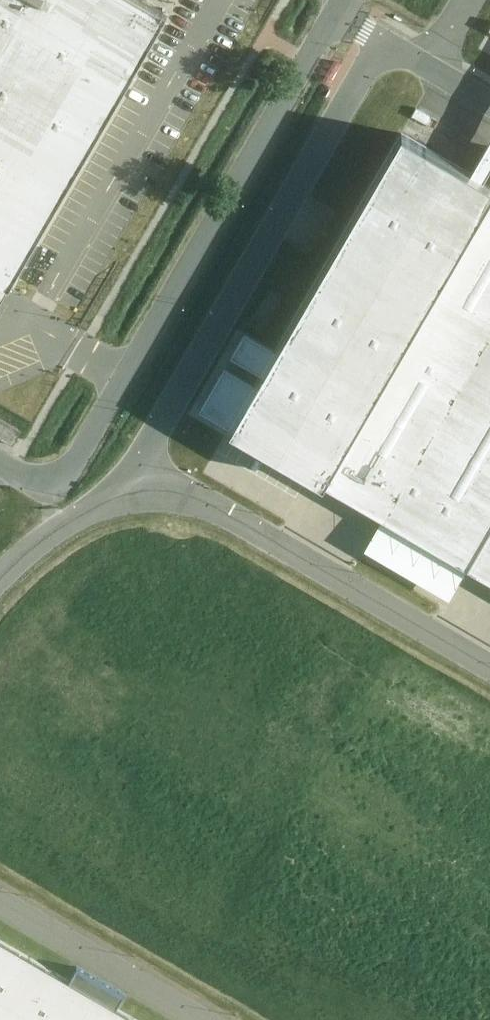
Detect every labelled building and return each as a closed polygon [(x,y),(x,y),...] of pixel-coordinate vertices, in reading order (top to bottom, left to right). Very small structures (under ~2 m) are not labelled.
[(8,290),(168,12),(147,0),(0,0),(0,285),(8,290)] [(225,431),(383,522),(365,554),(448,602),(467,570),(489,584),(489,190),(399,138),(225,431)] [(0,416),(0,437),(14,445),(23,430),(0,416)] [(0,939),(0,1019),(141,1019),(0,939)]
